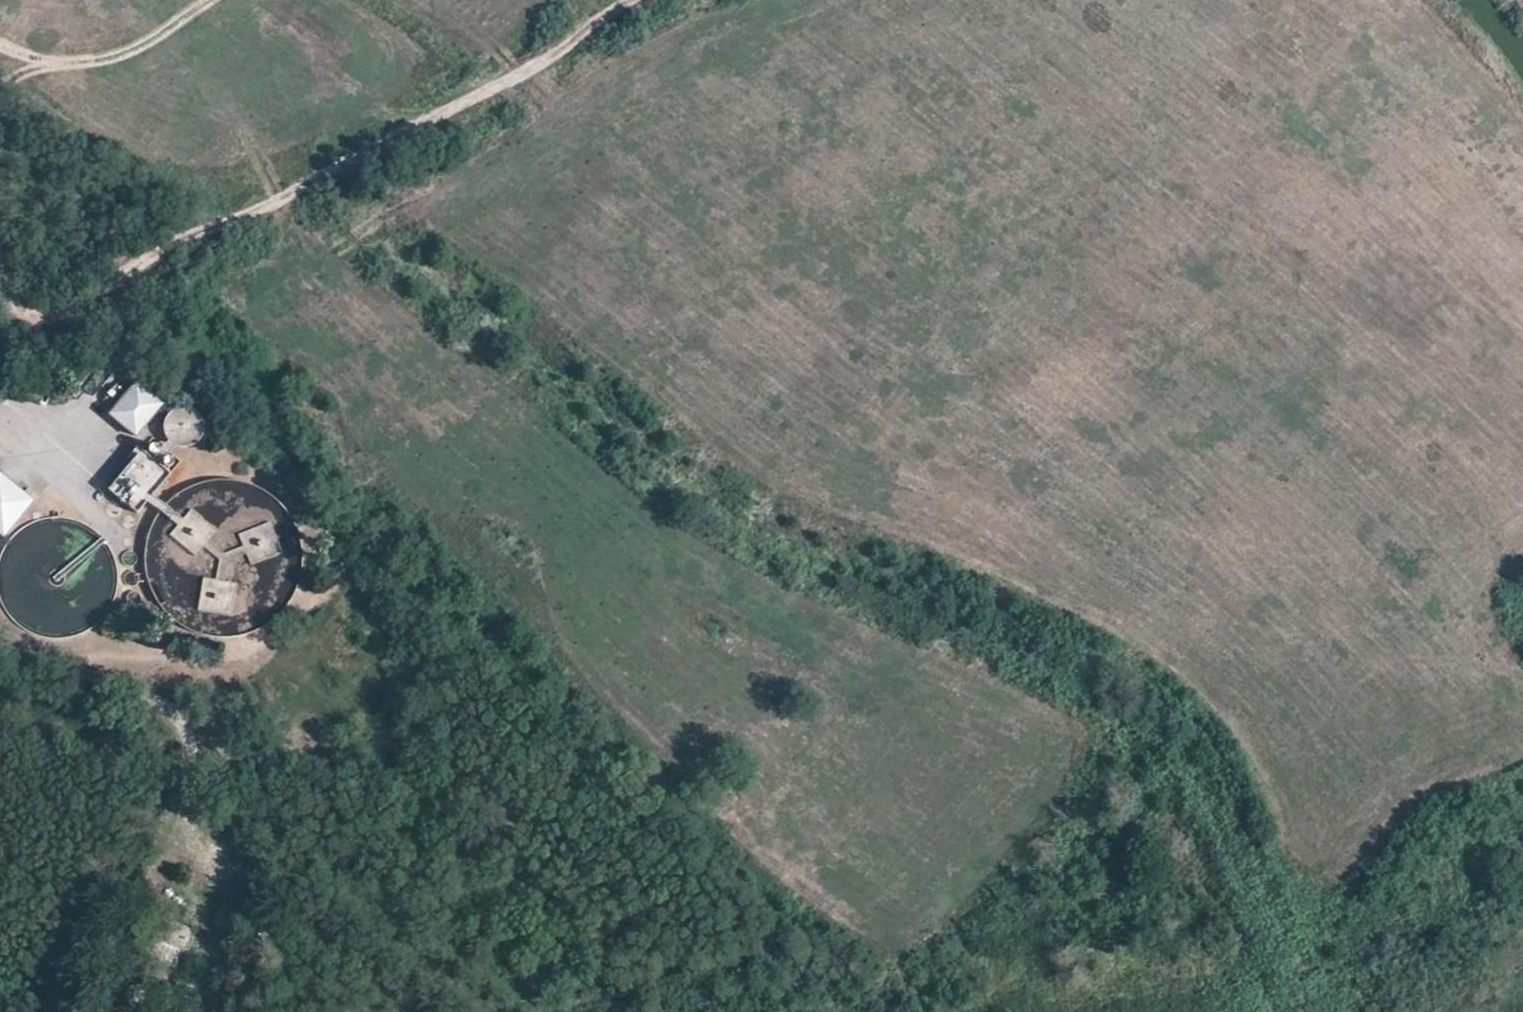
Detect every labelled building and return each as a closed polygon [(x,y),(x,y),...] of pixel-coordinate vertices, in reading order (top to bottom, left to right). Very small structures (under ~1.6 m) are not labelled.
[(162,406),(136,384),(111,413),(137,436),(162,406)] [(164,447),(201,442),(197,410),(160,414),(164,447)] [(143,451),(110,491),(139,515),(172,475),(143,451)] [(0,480),(0,539),(1,540),(30,506),(0,480)] [(141,947),(177,965),(194,928),(155,911),(141,947)]
